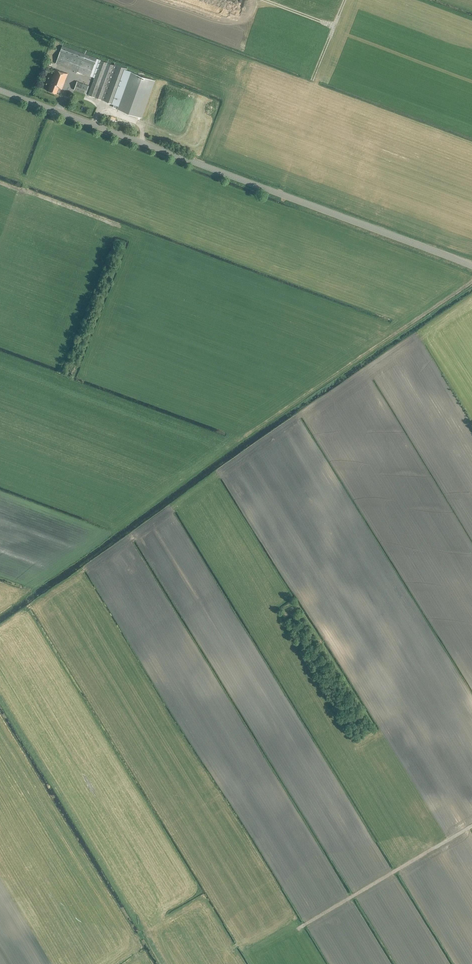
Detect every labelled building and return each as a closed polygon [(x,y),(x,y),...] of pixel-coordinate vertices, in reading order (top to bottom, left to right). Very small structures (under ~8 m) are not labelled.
[(155,80),(127,70),(127,69),(115,64),(114,66),(101,61),(101,60),(63,45),(56,63),(94,78),(88,95),(96,98),(99,100),(113,105),(114,104),(117,105),(115,108),(141,118),(155,80)] [(62,89),(67,73),(56,69),(49,86),(50,86),(48,90),(56,93),(58,88),(62,89)] [(85,94),(88,86),(77,82),(74,90),(85,94)]
